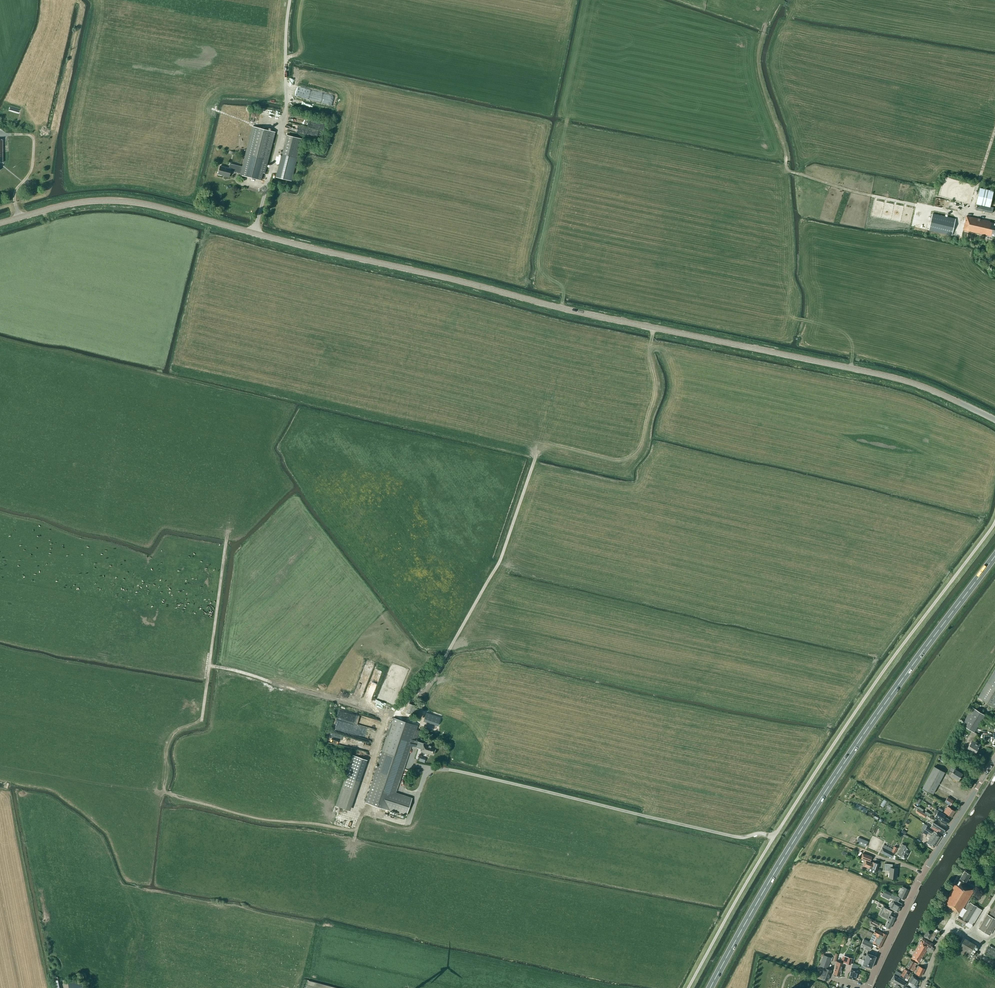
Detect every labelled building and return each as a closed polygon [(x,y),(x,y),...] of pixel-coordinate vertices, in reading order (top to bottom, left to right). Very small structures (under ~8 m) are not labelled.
[(261,180),(266,163),(268,163),(275,132),(253,126),(243,166),(230,163),(229,168),(220,166),(218,174),(225,176),(224,176),(229,177),(231,171),(241,173),(240,175),(261,180)] [(290,181),(301,139),(287,135),(276,177),(290,181)] [(918,202),(919,202),(920,202),(921,202),(922,202),(923,202),(924,201),(925,201),(925,200),(926,200),(926,199),(926,198),(927,198),(927,197),(927,196),(927,195),(927,194),(927,193),(926,193),(926,192),(925,191),(924,190),(923,190),(922,189),(921,189),(920,189),(919,189),(918,189),(917,190),(916,190),(915,191),(914,192),(914,193),(914,194),(913,194),(913,195),(913,196),(913,197),(914,197),(914,198),(914,199),(915,200),(915,201),(916,201),(917,202),(918,202)] [(990,207),(993,192),(980,189),(976,204),(977,204),(976,210),(992,213),(993,210),(994,211),(994,208),(993,208),(990,207)] [(954,224),(956,219),(933,214),(929,230),(976,241),(979,242),(981,234),(990,236),(990,235),(994,237),(994,223),(990,222),(990,221),(966,216),(963,230),(959,229),(959,226),(954,224)] [(994,707),(994,670),(978,696),(994,707)] [(409,703),(406,713),(414,716),(417,706),(409,703)] [(974,732),(985,715),(973,708),(962,725),(972,731),(974,732)] [(390,722),(386,734),(387,734),(382,751),(365,802),(389,810),(389,809),(406,815),(412,798),(395,792),(407,758),(411,745),(422,749),(421,752),(427,754),(428,753),(433,755),(436,747),(424,742),(423,743),(413,739),(418,725),(393,717),(391,722),(390,722)] [(327,740),(337,742),(339,733),(329,731),(327,740)] [(971,742),(967,749),(975,753),(981,745),(973,740),(977,734),(974,732),(972,731),(967,739),(971,742)] [(360,781),(367,759),(355,756),(348,777),(345,777),(336,806),(347,810),(357,780),(360,781)] [(923,788),(933,794),(945,773),(934,767),(923,788)] [(948,770),(952,773),(951,775),(958,780),(962,774),(954,769),(951,767),(948,770)] [(954,800),(948,797),(945,802),(950,806),(954,800)] [(955,811),(948,806),(944,812),(951,817),(955,811)] [(945,817),(946,815),(941,812),(938,810),(935,809),(934,811),(935,817),(939,819),(939,820),(946,825),(949,820),(945,817)] [(940,826),(937,824),(934,829),(937,831),(938,830),(943,834),(945,830),(940,826)] [(927,825),(925,830),(931,834),(934,830),(927,825)] [(929,845),(934,848),(941,836),(937,833),(936,833),(934,832),(927,842),(929,844),(929,845)] [(861,838),(859,837),(858,839),(856,843),(857,843),(859,844),(866,847),(867,844),(860,841),(861,838)] [(905,845),(902,844),(897,854),(905,858),(911,847),(905,845)] [(880,852),(891,857),(893,853),(895,853),(897,848),(894,846),(892,851),(882,847),(880,852)] [(872,857),(862,854),(861,859),(870,862),(872,857)] [(870,864),(867,870),(870,871),(876,873),(879,864),(873,862),(872,865),(870,864)] [(884,870),(890,871),(889,878),(896,878),(897,868),(892,868),(893,864),(885,863),(884,870)] [(955,884),(943,904),(955,911),(956,910),(960,913),(956,919),(965,924),(971,928),(982,910),(976,906),(970,902),(966,909),(963,908),(974,889),(964,884),(970,874),(964,870),(956,885),(955,884)] [(901,888),(900,888),(896,896),(904,900),(909,890),(902,886),(901,888)] [(885,890),(883,893),(883,894),(882,896),(889,899),(890,898),(890,897),(892,894),(885,890)] [(898,902),(894,900),(890,908),(898,912),(901,905),(902,904),(898,901),(898,902)] [(892,924),(893,921),(894,920),(895,917),(891,915),(893,910),(884,906),(879,915),(888,920),(885,926),(890,928),(892,924)] [(989,915),(988,914),(979,929),(989,935),(994,926),(994,906),(989,915)] [(873,943),(877,945),(876,946),(880,948),(887,935),(876,929),(869,942),(873,943)] [(924,936),(929,940),(932,941),(937,933),(934,932),(933,933),(928,930),(924,936)] [(976,945),(963,938),(956,950),(969,958),(976,945)] [(860,947),(870,951),(873,943),(869,942),(863,939),(860,947)] [(923,942),(921,941),(920,941),(919,943),(919,944),(911,958),(919,963),(927,950),(927,951),(929,948),(930,949),(932,947),(933,944),(925,939),(923,942)] [(861,967),(865,969),(866,966),(871,968),(876,956),(867,953),(866,956),(864,960),(863,960),(861,967)] [(831,958),(823,955),(822,960),(820,966),(823,967),(819,976),(822,977),(822,978),(828,980),(831,970),(828,969),(831,958)] [(841,962),(837,961),(833,974),(840,976),(844,963),(851,965),(853,958),(843,956),(841,962)] [(915,962),(910,960),(906,967),(910,969),(912,971),(917,964),(914,962),(915,962)] [(858,966),(856,965),(853,964),(851,968),(849,978),(855,980),(858,970),(857,970),(858,966)] [(920,967),(918,966),(916,970),(915,970),(916,968),(915,967),(913,971),(914,971),(914,972),(915,972),(914,973),(916,974),(921,976),(925,969),(920,966),(920,967)] [(911,972),(905,969),(901,975),(907,979),(911,972)] [(905,979),(899,976),(900,974),(897,973),(895,976),(894,975),(891,981),(896,984),(894,987),(903,987),(907,983),(904,981),(905,979)] [(912,984),(910,986),(913,987),(914,987),(915,986),(919,979),(912,975),(908,981),(912,984)]
